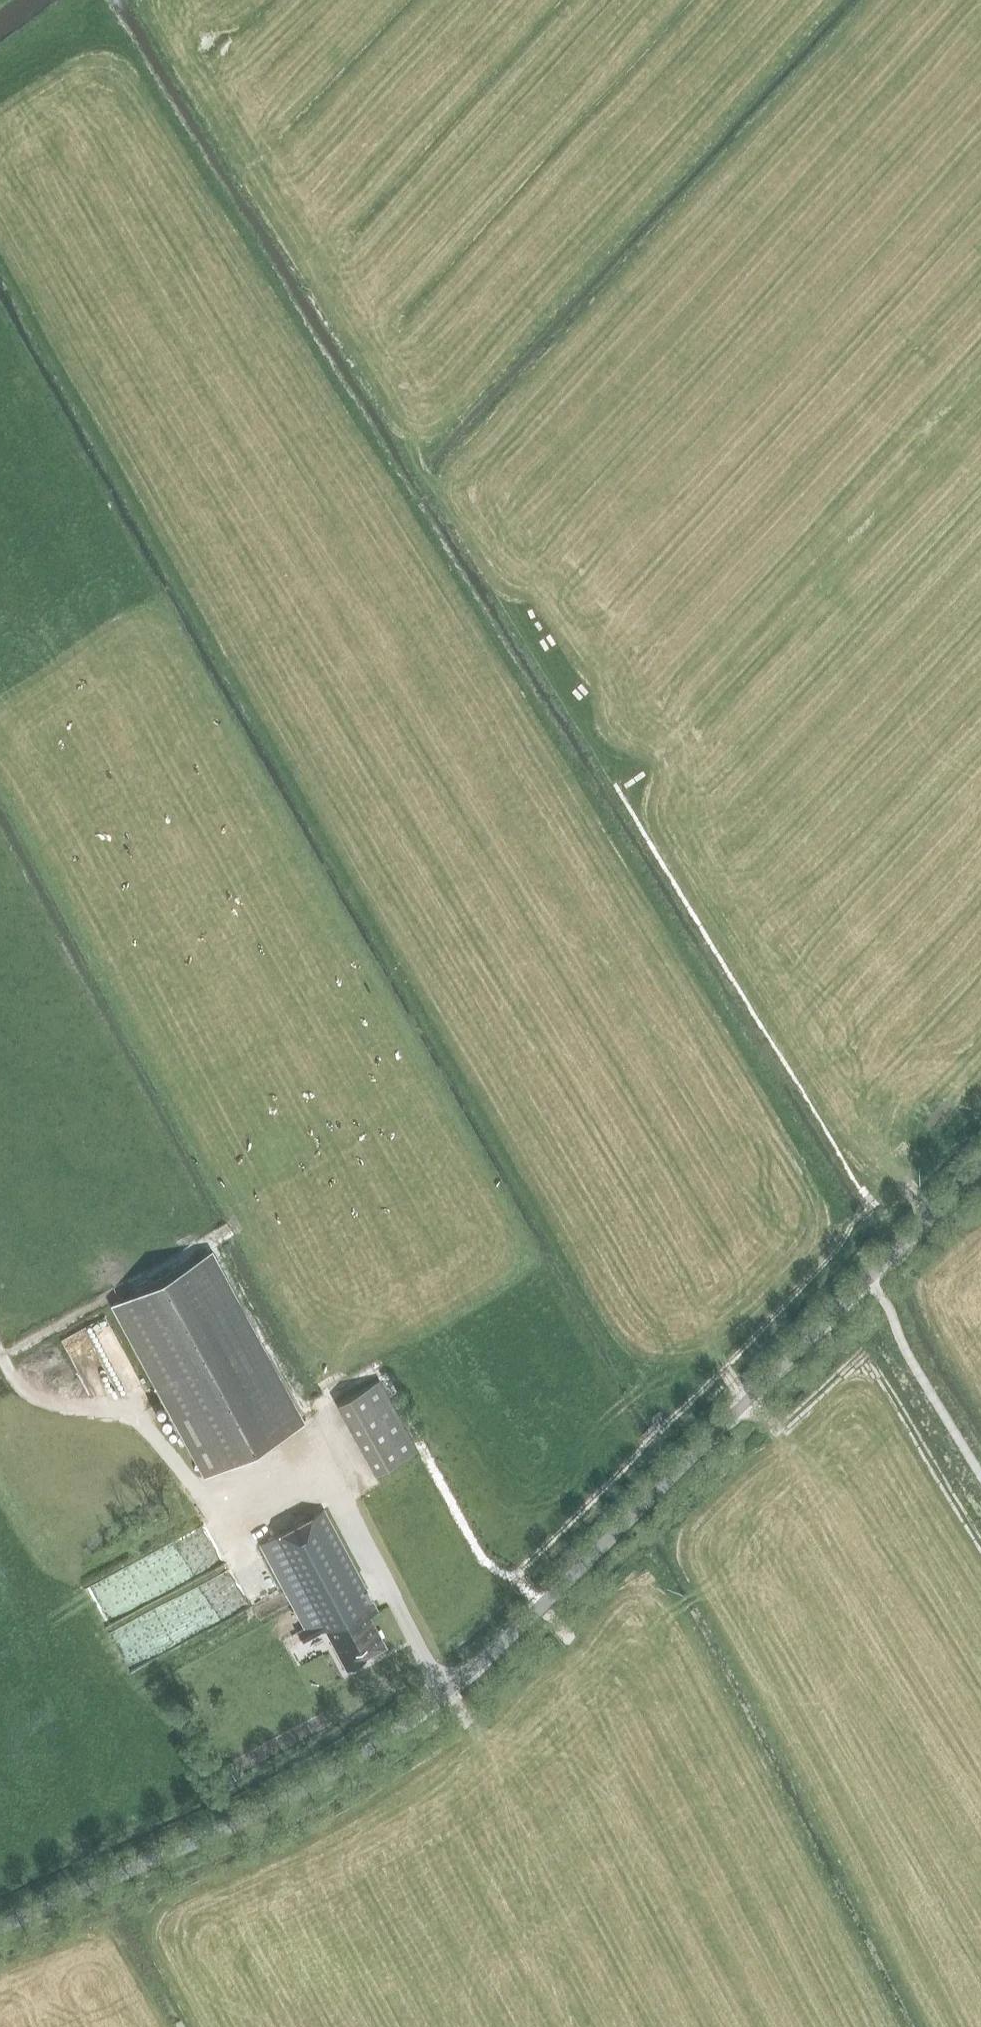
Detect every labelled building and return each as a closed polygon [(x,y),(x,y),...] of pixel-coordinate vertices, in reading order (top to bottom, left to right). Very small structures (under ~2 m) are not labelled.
[(206,1475),(301,1423),(207,1253),(113,1305),(206,1475)] [(377,1380),(335,1404),(375,1473),(417,1449),(377,1380)] [(366,1656),(386,1645),(369,1614),(377,1610),(329,1521),(238,1571),(245,1584),(240,1586),(205,1520),(89,1583),(137,1670),(256,1606),(261,1613),(296,1594),(312,1624),(302,1629),(307,1639),(327,1629),(348,1668),(366,1658),(366,1656)]
